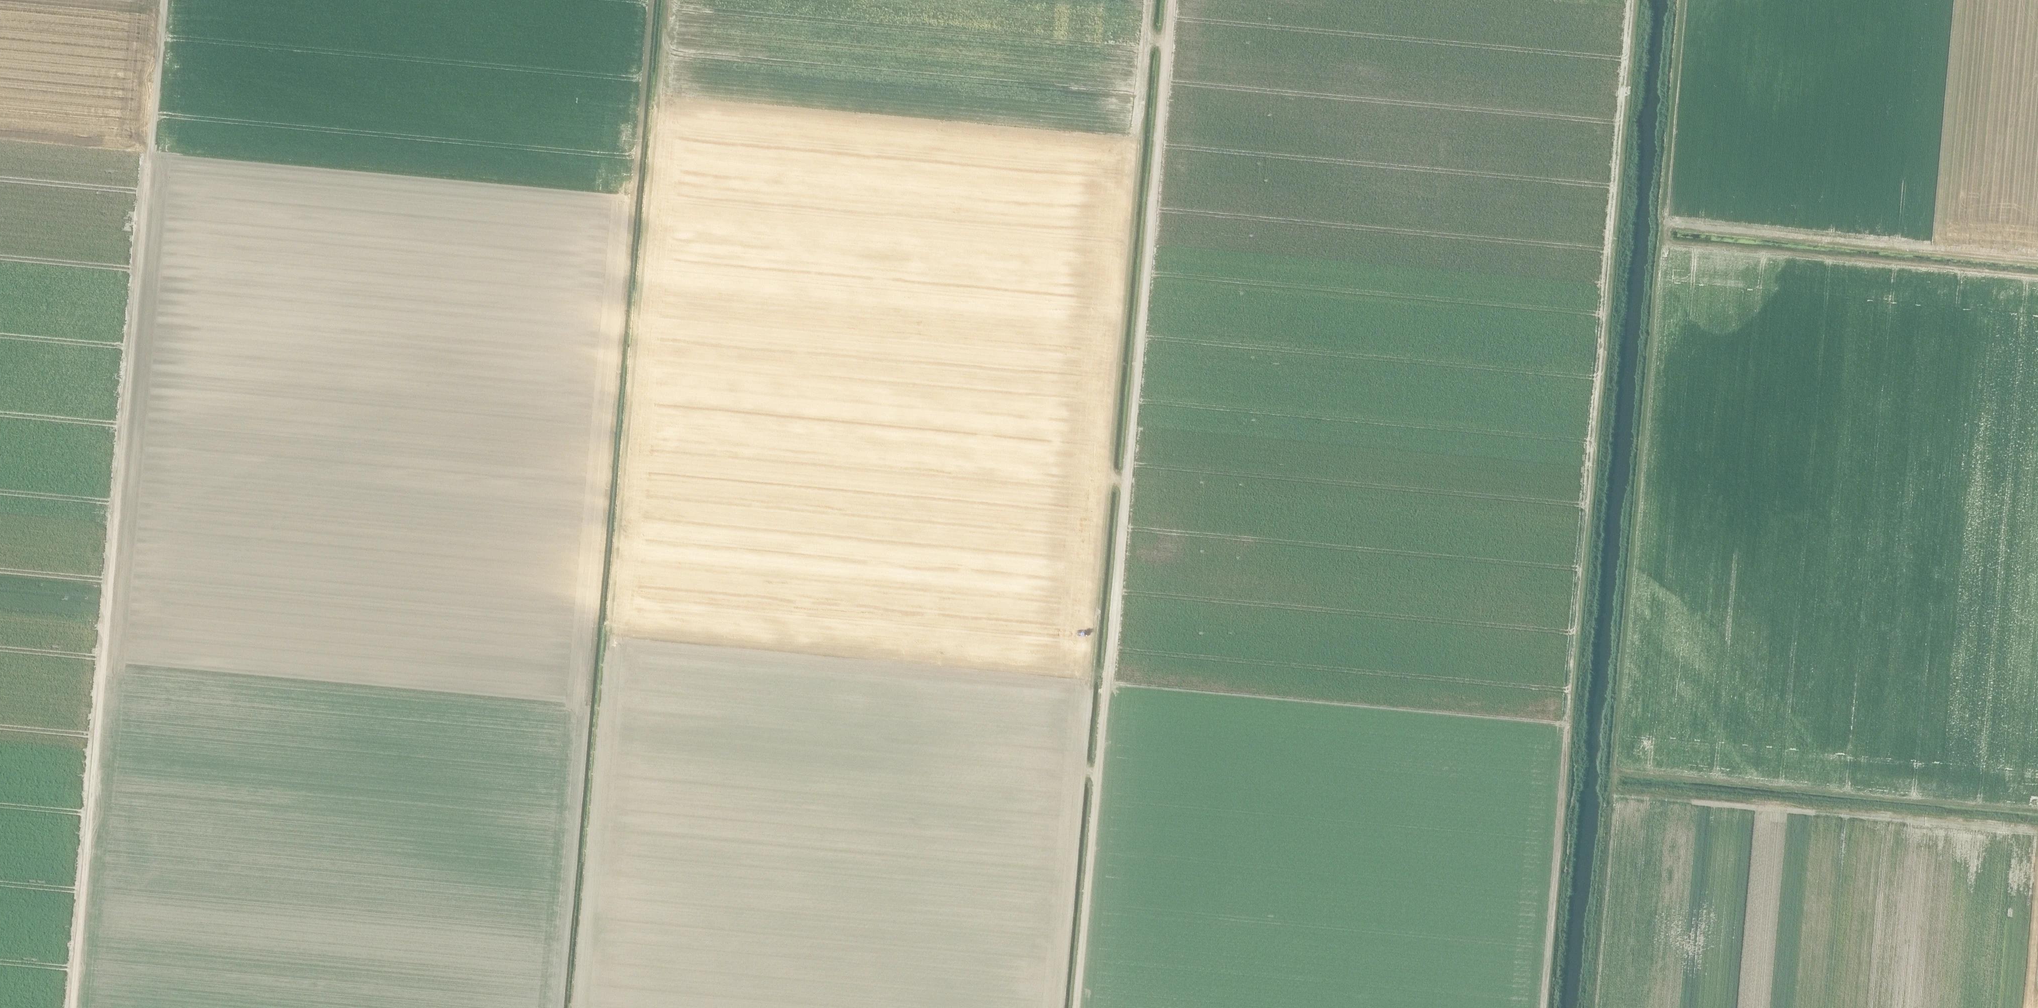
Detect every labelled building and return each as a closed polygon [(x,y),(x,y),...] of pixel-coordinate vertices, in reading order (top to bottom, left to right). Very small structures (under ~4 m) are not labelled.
[(630,776),(629,786),(643,786),(644,777),(630,776)]
